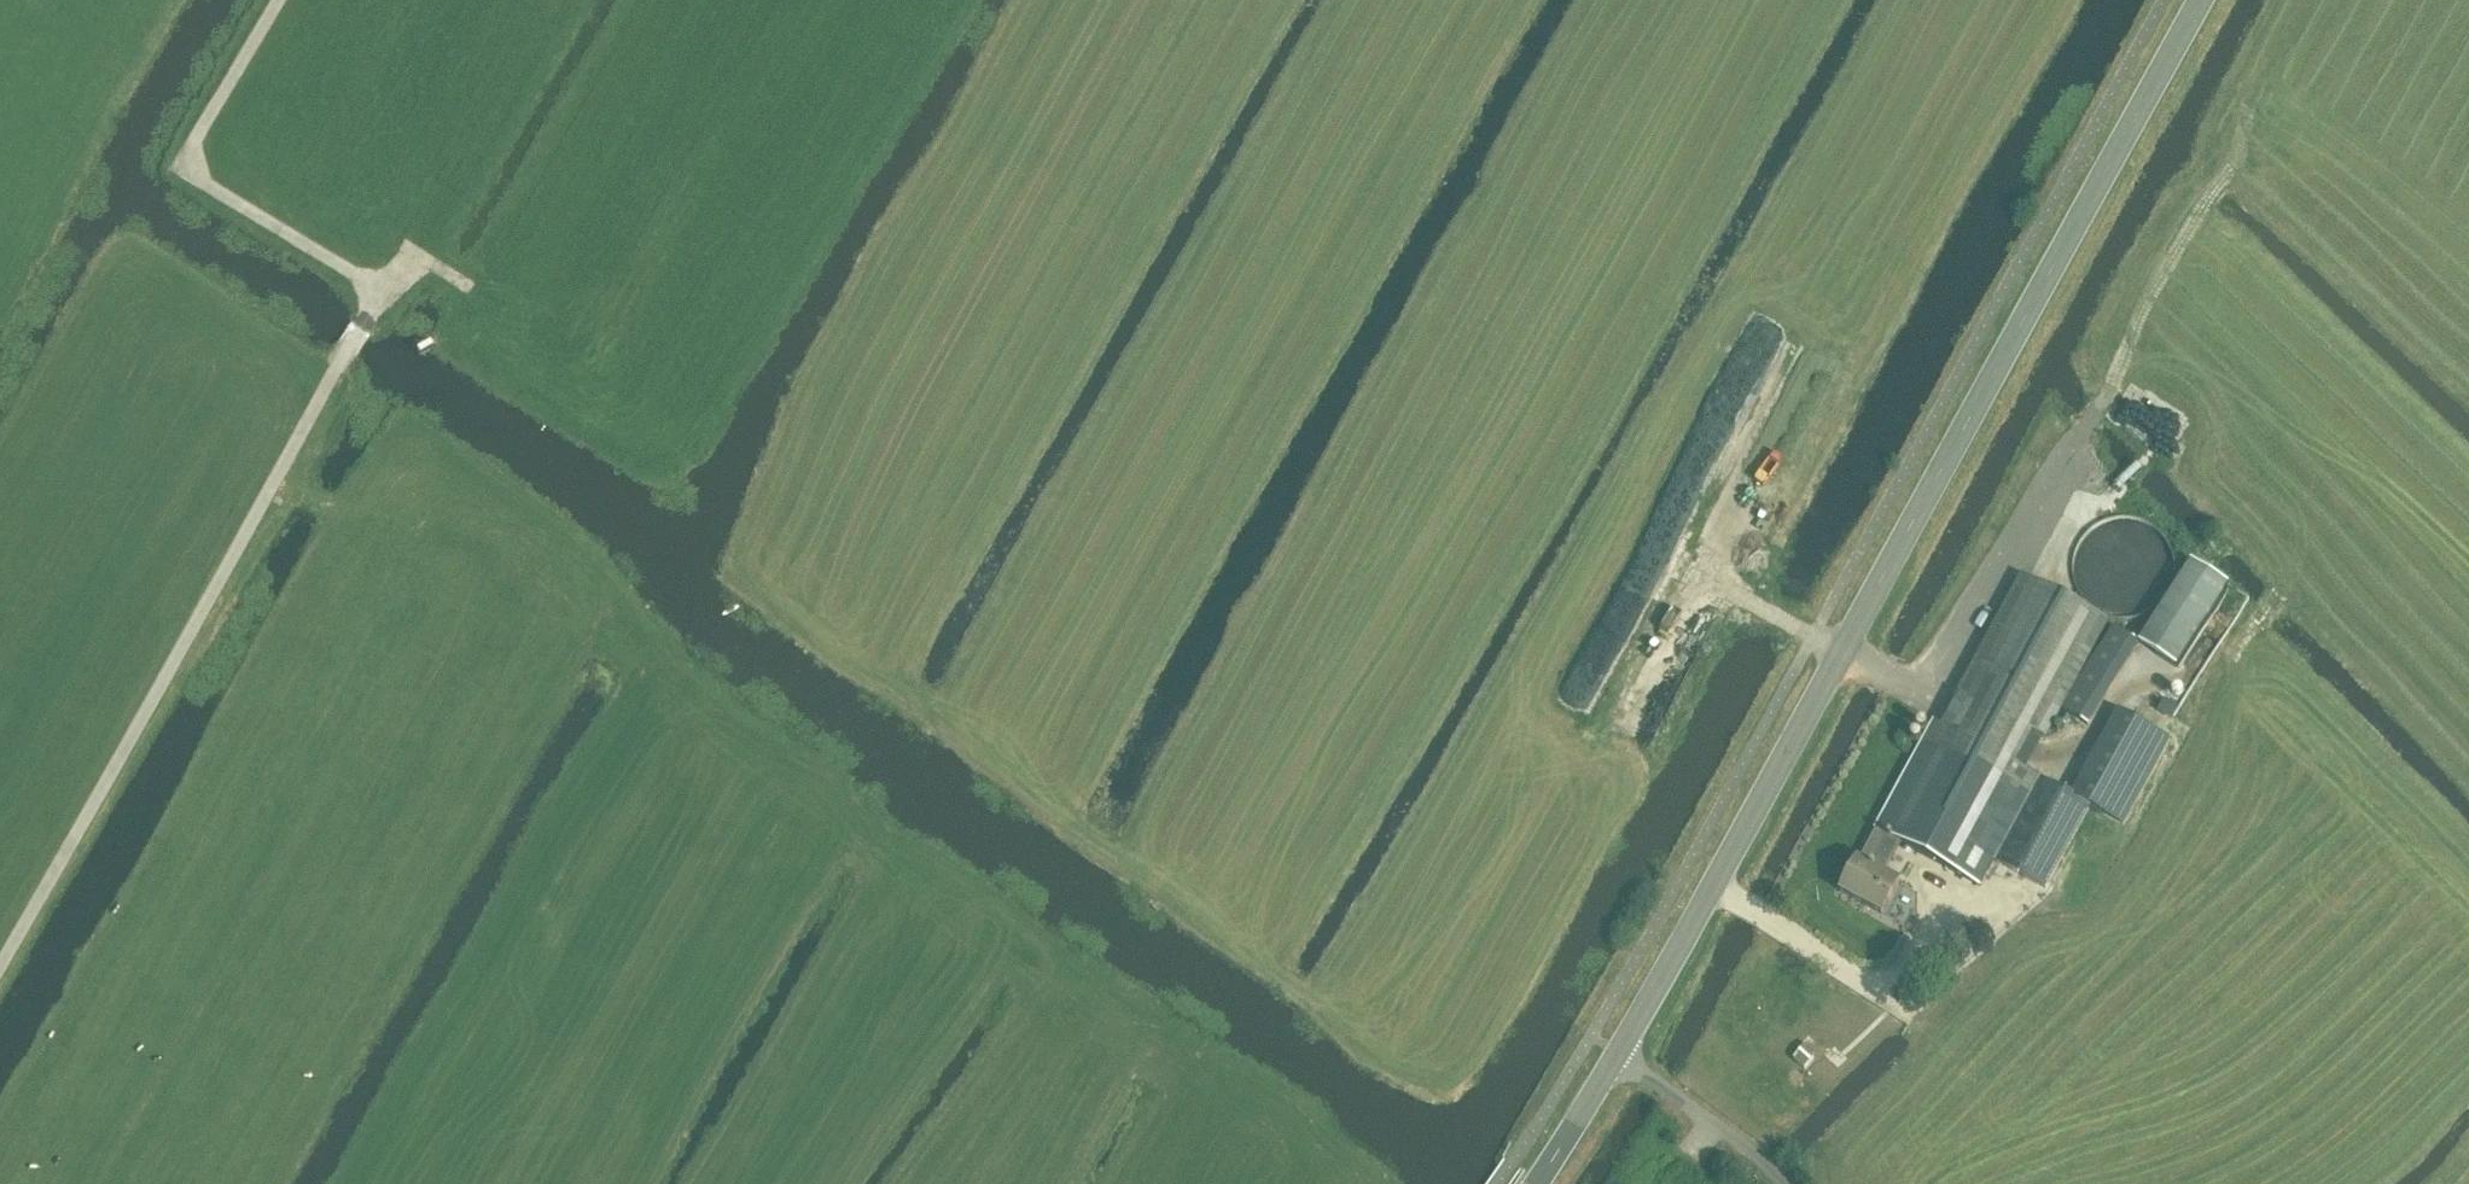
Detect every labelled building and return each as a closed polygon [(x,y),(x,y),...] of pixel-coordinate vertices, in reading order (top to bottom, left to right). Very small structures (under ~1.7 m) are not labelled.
[(2171,576),(2172,567),(2172,558),(2169,549),(2165,540),(2159,533),(2152,527),(2144,522),(2135,519),(2126,518),(2116,519),(2107,522),(2099,526),(2092,532),(2086,539),(2081,547),(2078,556),(2077,565),(2078,574),(2080,583),(2085,591),(2090,599),(2097,605),(2106,609),(2114,612),(2124,613),(2133,613),(2142,610),(2150,606),(2158,600),(2164,593),(2168,585),(2171,576)] [(2192,563),(2139,645),(2140,646),(2177,670),(2230,588),(2192,563)] [(2029,775),(2063,711),(2064,710),(2109,627),(2029,583),(1949,731),(1936,724),(1878,832),(1880,833),(1862,864),(1860,863),(1842,894),(1883,917),(1900,886),(1885,877),(1902,845),(1982,888),(1996,863),(1998,864),(2046,891),(2091,809),(2125,827),(2171,742),(2120,714),(2074,799),(2041,781),(2041,782),(2040,781),(2029,775)] [(2115,630),(2064,710),(2063,711),(2089,727),(2140,646),(2139,645),(2115,630)]
